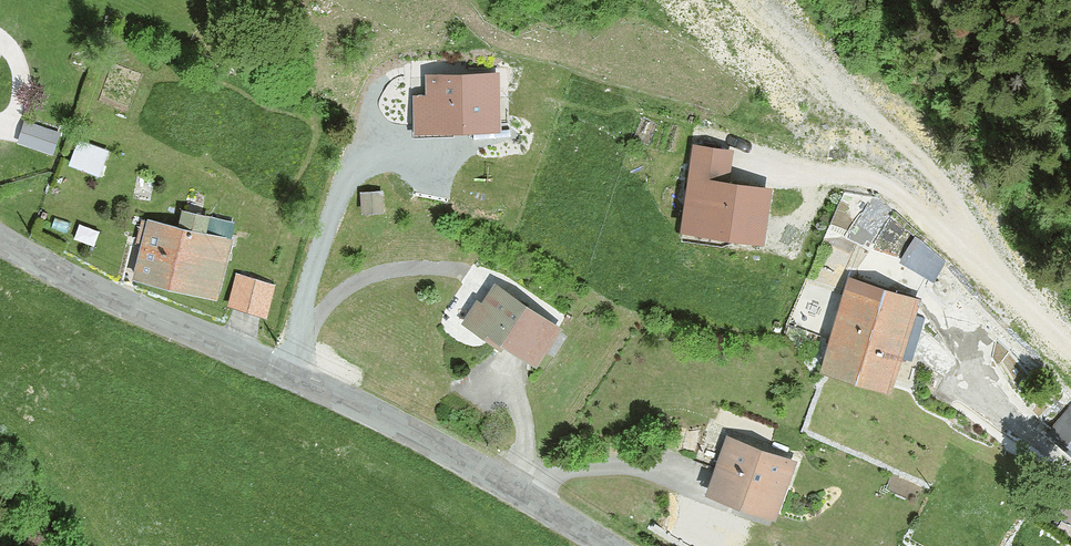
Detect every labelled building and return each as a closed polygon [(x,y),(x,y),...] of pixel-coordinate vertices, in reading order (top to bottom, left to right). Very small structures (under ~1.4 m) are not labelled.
[(500,73),(428,73),(430,94),(414,94),(415,136),(503,132),(500,73)] [(62,134),(28,121),(21,142),(55,155),(62,134)] [(80,140),(72,162),(103,173),(111,152),(80,140)] [(730,148),(687,140),(671,226),(755,241),(765,184),(725,177),(730,148)] [(384,214),(383,190),(359,191),(360,214),(384,214)] [(146,245),(138,282),(220,301),(235,239),(152,220),(150,227),(142,226),(138,243),(146,245)] [(277,288),(242,274),(229,308),(264,321),(277,288)] [(845,274),(812,365),(882,390),(915,300),(845,274)] [(473,299),(457,322),(495,347),(498,342),(532,365),(543,348),(553,355),(567,335),(558,329),(560,327),(492,282),(478,302),(473,299)] [(1052,421),(1070,441),(1070,403),(1052,421)] [(723,432),(700,491),(769,518),(792,459),(723,432)]
